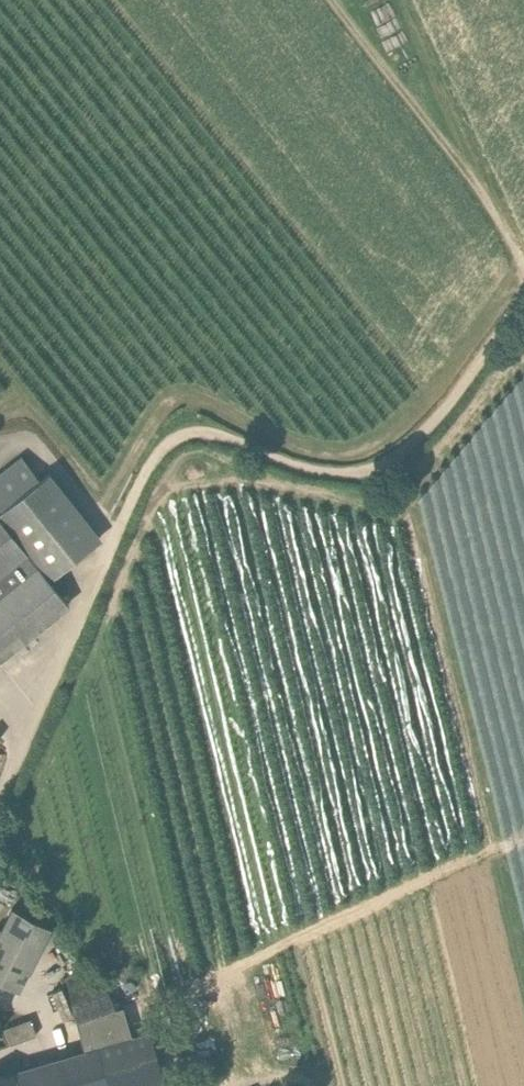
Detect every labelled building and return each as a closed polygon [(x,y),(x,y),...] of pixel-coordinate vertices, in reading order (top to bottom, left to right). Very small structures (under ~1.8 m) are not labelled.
[(68,605),(58,593),(66,586),(57,575),(93,547),(102,540),(49,473),(40,480),(21,457),(0,474),(0,658),(68,605)] [(0,930),(0,983),(12,989),(45,924),(11,908),(0,930)] [(0,1076),(0,1085),(160,1085),(165,1085),(150,1033),(132,1038),(123,1006),(116,1008),(99,966),(61,980),(76,1022),(84,1052),(21,1070),(18,1061),(2,1065),(5,1075),(0,1076)] [(30,1019),(3,1028),(9,1045),(36,1035),(30,1019)]
